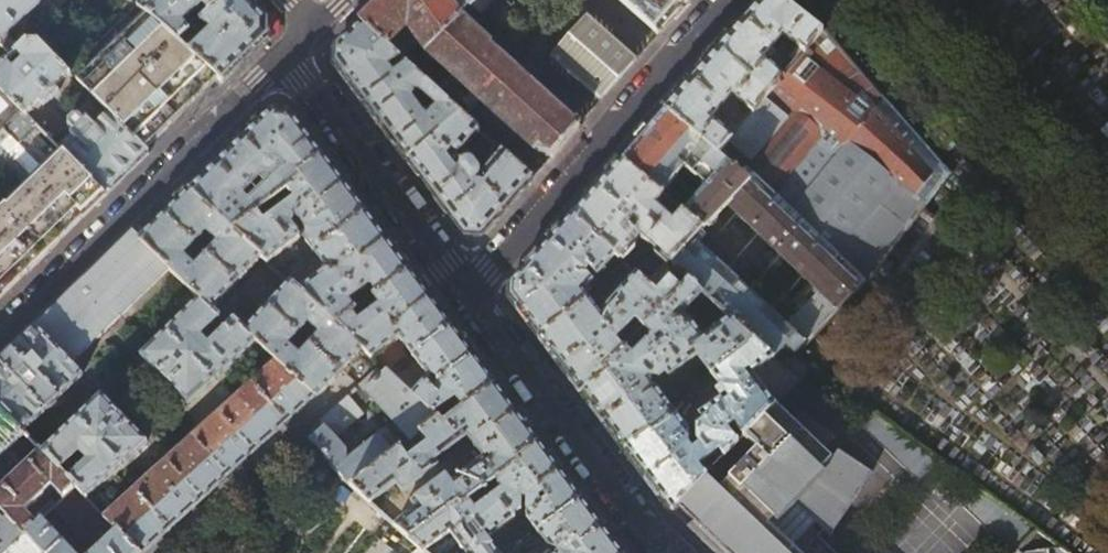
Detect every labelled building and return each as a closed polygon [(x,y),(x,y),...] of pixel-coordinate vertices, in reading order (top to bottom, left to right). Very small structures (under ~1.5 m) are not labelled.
[(10,55),(19,47),(8,37),(46,0),(0,0),(0,44),(10,55)] [(137,8),(178,43),(223,0),(146,0),(137,8)] [(249,0),(223,0),(178,43),(219,79),(223,82),(254,52),(269,37),(269,20),(252,3),(249,0)] [(361,23),(462,116),(488,139),(502,152),(531,179),(550,157),(552,157),(580,127),(578,126),(458,14),(447,0),(384,0),(361,23)] [(659,34),(689,0),(621,0),(659,34)] [(795,62),(821,31),(783,0),(762,0),(688,84),(664,111),(717,155),(740,127),(733,121),(724,131),(710,119),(732,94),(746,106),(742,110),(749,116),(785,74),(779,67),(775,71),(761,58),(783,33),(796,45),(788,55),(795,62)] [(219,79),(178,43),(137,8),(135,6),(68,72),(69,73),(110,115),(145,150),(180,116),(219,79)] [(409,160),(462,116),(361,23),(349,34),(337,47),(336,63),(373,113),(409,160)] [(821,31),(795,62),(785,74),(749,116),(740,127),(717,155),(664,111),(642,137),(620,161),(662,196),(686,169),(706,186),(683,213),(701,229),(702,228),(705,231),(728,206),(811,285),(778,319),(692,239),(670,265),(688,281),(702,294),(730,319),(755,343),(773,359),(785,347),(794,354),(861,286),(945,174),(821,31)] [(19,47),(10,55),(0,66),(0,89),(26,115),(40,101),(44,105),(58,92),(55,88),(69,73),(68,72),(31,35),(19,47)] [(584,87),(600,101),(635,61),(619,48),(584,87)] [(26,115),(0,89),(0,158),(27,186),(0,213),(0,299),(46,254),(105,197),(67,157),(64,155),(33,123),(26,115)] [(51,107),(33,123),(64,155),(68,151),(64,144),(73,136),(81,143),(67,157),(105,197),(129,173),(149,154),(145,150),(110,115),(96,128),(87,120),(84,122),(80,118),(74,117),(67,123),(51,107)] [(234,146),(188,190),(233,231),(302,180),(299,175),(323,156),(302,128),(289,111),(273,109),(234,146)] [(483,144),(488,139),(462,116),(409,160),(437,198),(465,235),(481,235),(531,179),(502,152),(486,170),(484,177),(479,175),(480,173),(480,170),(464,149),(475,136),(483,144)] [(347,189),(323,156),(299,175),(302,180),(233,231),(261,258),(268,264),(300,240),(300,237),(307,238),(305,243),(313,254),(366,213),(347,189)] [(683,213),(662,196),(620,161),(591,194),(572,216),(614,255),(622,261),(635,247),(632,244),(639,235),(665,259),(645,282),(656,292),(669,278),(670,265),(692,239),(701,229),(683,213)] [(139,238),(170,269),(199,298),(218,317),(220,319),(231,321),(236,321),(236,320),(229,312),(229,307),(222,299),(261,258),(233,231),(188,190),(166,212),(139,238)] [(366,213),(313,254),(323,267),(330,267),(330,272),(323,273),(299,292),(336,326),(351,315),(373,298),(409,271),(388,243),(366,213)] [(582,292),(614,255),(572,216),(511,285),(511,296),(524,314),(541,336),(587,299),(582,292)] [(139,238),(133,232),(109,255),(61,302),(6,356),(0,362),(0,409),(20,429),(23,434),(82,375),(72,363),(170,269),(139,238)] [(603,371),(688,281),(670,265),(669,278),(656,292),(645,282),(635,274),(603,310),(600,316),(587,299),(541,336),(567,370),(583,392),(606,375),(603,371)] [(409,271),(373,298),(380,307),(358,324),(351,315),(336,326),(362,350),(372,359),(399,339),(413,357),(452,328),(425,292),(409,271)] [(683,317),(702,294),(688,281),(603,371),(606,375),(583,392),(610,428),(626,449),(649,432),(652,436),(677,417),(655,389),(697,357),(711,377),(755,343),(730,319),(703,339),(694,327),(683,317)] [(299,292),(291,284),(246,331),(256,341),(277,360),(315,397),(316,398),(362,350),(336,326),(299,292)] [(199,337),(218,317),(199,298),(140,356),(187,405),(256,341),(246,331),(236,321),(231,321),(207,344),(199,337)] [(452,328),(413,357),(429,380),(425,384),(424,383),(412,396),(438,419),(443,424),(495,385),(478,363),(452,328)] [(752,376),(773,359),(755,343),(711,377),(725,396),(698,416),(700,420),(686,431),(677,417),(652,436),(649,432),(626,449),(643,472),(673,511),(702,480),(694,471),(716,454),(721,460),(734,447),(724,434),(732,429),(741,440),(774,406),(752,376)] [(794,354),(785,347),(773,359),(797,381),(774,406),(741,440),(734,447),(721,460),(702,480),(673,511),(691,529),(709,547),(716,552),(988,552),(997,543),(914,466),(886,497),(799,420),(809,409),(814,414),(837,386),(794,354)] [(315,397),(277,360),(104,518),(137,552),(144,552),(205,498),(248,458),(298,412),(315,397)] [(389,367),(384,370),(389,375),(394,371),(389,367)] [(389,375),(384,370),(364,389),(358,383),(354,388),(364,399),(369,395),(410,441),(438,419),(412,396),(398,382),(389,375)] [(394,371),(389,375),(398,382),(401,379),(394,371)] [(443,424),(438,419),(410,441),(402,447),(351,486),(370,504),(396,484),(403,493),(438,466),(435,461),(467,437),(471,443),(472,447),(473,449),(475,451),(478,453),(484,460),(452,484),(445,476),(432,486),(433,486),(411,503),(416,510),(395,526),(409,540),(457,504),(459,508),(517,465),(514,461),(538,443),(511,407),(495,385),(443,424)] [(40,451),(57,469),(76,451),(84,459),(65,477),(75,488),(85,498),(145,443),(102,394),(47,447),(40,440),(34,445),(40,451)] [(308,440),(340,475),(351,486),(402,447),(391,432),(383,439),(378,435),(346,461),(345,450),(334,439),(364,414),(346,395),(318,421),(323,426),(308,440)] [(0,409),(0,449),(3,446),(6,448),(10,444),(8,441),(20,429),(0,409)] [(538,443),(514,461),(517,465),(459,508),(457,504),(409,540),(424,552),(450,533),(464,552),(497,552),(487,539),(514,518),(513,516),(520,511),(537,534),(581,501),(564,477),(538,443)] [(8,481),(0,488),(0,509),(3,512),(24,535),(37,524),(24,510),(31,504),(35,503),(42,496),(43,496),(43,495),(43,493),(50,487),(62,500),(75,488),(65,477),(57,469),(40,451),(16,473),(0,457),(0,473),(8,481)] [(85,498),(75,488),(62,500),(52,509),(93,552),(92,552),(137,552),(104,518),(85,498)] [(537,534),(550,552),(621,552),(597,521),(581,501),(537,534)] [(24,535),(3,512),(0,515),(0,552),(6,552),(24,535)] [(41,519),(37,524),(24,535),(6,552),(72,552),(41,519)]
